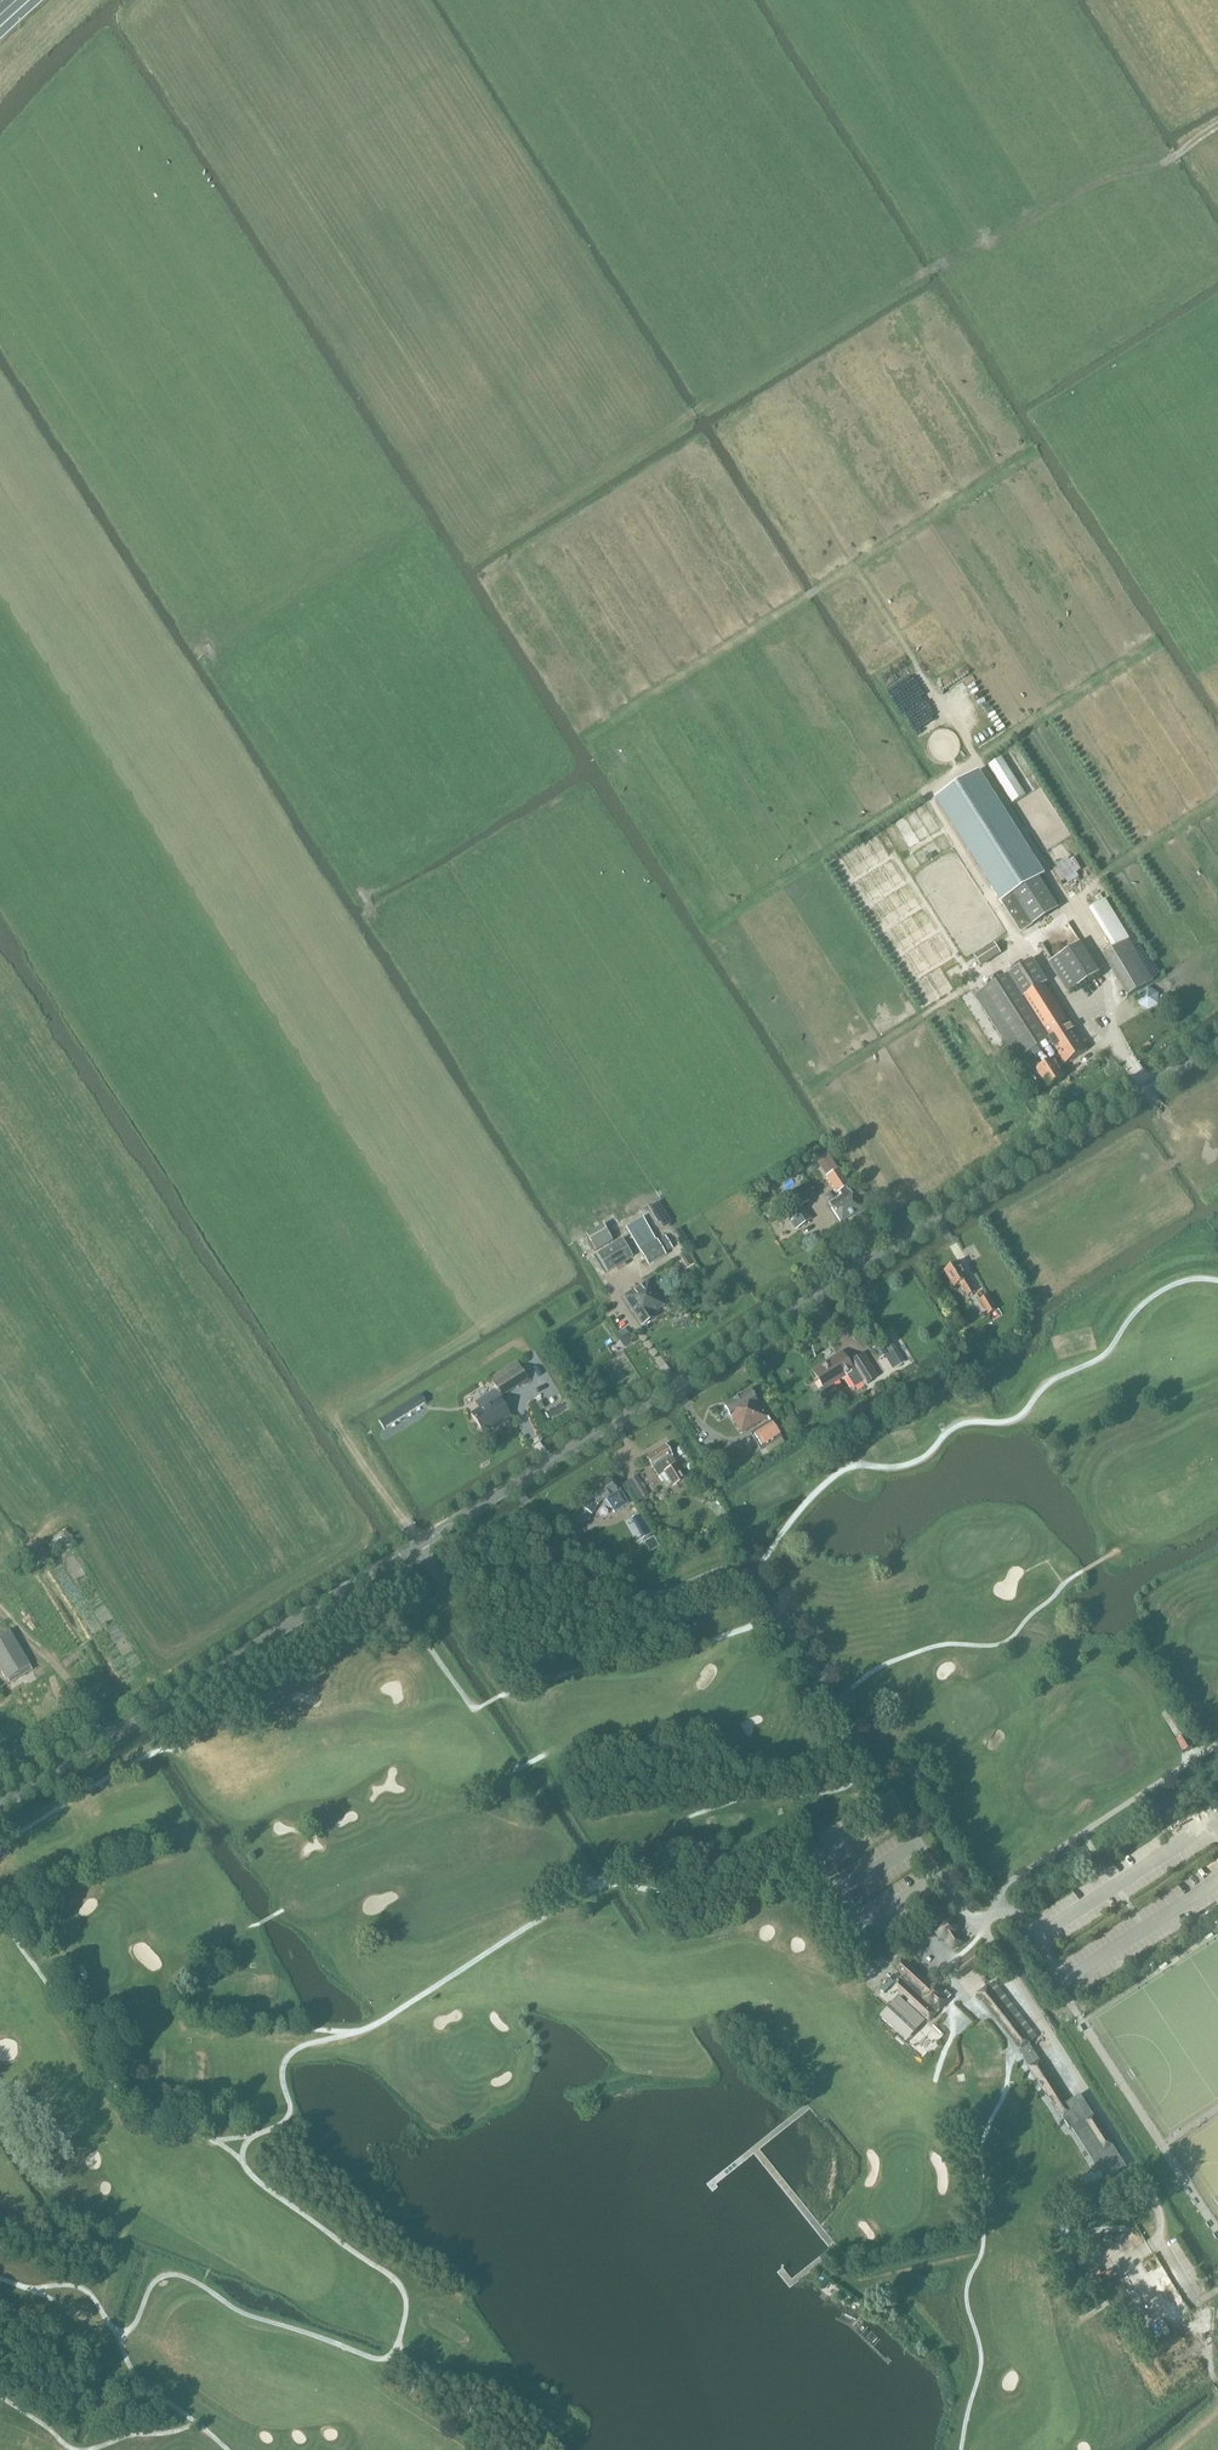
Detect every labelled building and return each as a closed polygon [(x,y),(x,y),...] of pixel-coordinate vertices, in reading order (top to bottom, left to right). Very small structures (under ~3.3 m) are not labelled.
[(1002,758),(989,766),(1013,803),(1026,795),(1002,758)] [(979,772),(936,799),(1021,933),(1033,925),(1059,909),(1039,878),(1045,875),(979,772)] [(1078,871),(1083,868),(1075,854),(1058,865),(1069,883),(1081,876),(1078,871)] [(1153,981),(1129,940),(1103,955),(1128,996),(1153,981)] [(994,944),(974,956),(980,965),(1001,952),(995,943),(994,944)] [(1049,963),(1068,993),(1100,973),(1081,943),(1049,963)] [(1055,1049),(1059,1055),(1054,1059),(1036,1070),(1048,1088),(1065,1078),(1058,1067),(1063,1063),(1065,1065),(1087,1050),(1045,984),(1047,982),(1033,959),(1008,975),(975,996),(1017,1061),(1032,1051),(1037,1060),(1055,1049)] [(1154,985),(1138,994),(1148,1011),(1163,1002),(1154,985)] [(1029,1076),(1020,1082),(1028,1093),(1036,1088),(1036,1087),(1029,1076)] [(838,1168),(825,1177),(836,1194),(838,1193),(846,1187),(849,1185),(838,1168)] [(796,1210),(789,1214),(798,1228),(811,1220),(803,1206),(809,1202),(799,1187),(786,1195),(796,1210)] [(840,1196),(828,1204),(830,1207),(841,1223),(862,1209),(849,1190),(848,1191),(846,1187),(838,1193),(840,1196)] [(643,1217),(626,1227),(638,1249),(648,1266),(665,1255),(664,1254),(672,1248),(665,1236),(656,1241),(643,1217)] [(595,1251),(612,1241),(603,1225),(586,1235),(595,1251)] [(607,1271),(633,1257),(622,1239),(597,1254),(607,1271)] [(944,1268),(955,1288),(960,1284),(968,1297),(975,1292),(956,1261),(944,1268)] [(664,1305),(648,1281),(624,1296),(642,1325),(654,1317),(652,1313),(664,1305)] [(989,1315),(997,1310),(988,1296),(980,1301),(989,1315)] [(971,1329),(968,1320),(963,1322),(965,1331),(971,1329)] [(625,1349),(633,1344),(627,1335),(619,1340),(625,1349)] [(889,1354),(897,1349),(891,1338),(882,1343),(889,1354)] [(876,1353),(880,1359),(887,1354),(884,1349),(876,1353)] [(905,1363),(897,1349),(889,1354),(885,1357),(893,1370),(905,1363)] [(825,1390),(854,1372),(842,1352),(812,1371),(825,1390)] [(864,1386),(877,1378),(863,1354),(850,1362),(856,1372),(848,1377),(854,1387),(862,1382),(864,1386)] [(506,1371),(517,1387),(528,1380),(519,1367),(517,1364),(506,1371)] [(491,1380),(497,1391),(476,1404),(478,1408),(471,1413),(483,1433),(510,1416),(499,1398),(508,1392),(498,1376),(491,1380)] [(724,1406),(742,1434),(767,1418),(750,1390),(724,1406)] [(421,1394),(378,1421),(384,1430),(427,1404),(421,1395),(421,1394)] [(540,1410),(544,1408),(540,1401),(536,1403),(540,1410)] [(549,1420),(560,1414),(556,1407),(545,1413),(549,1420)] [(762,1448),(780,1436),(772,1423),(754,1434),(762,1448)] [(646,1457),(654,1470),(658,1476),(664,1473),(673,1488),(686,1479),(665,1446),(646,1457)] [(629,1479),(642,1500),(648,1495),(636,1475),(629,1479)] [(585,1511),(578,1522),(584,1526),(590,1515),(592,1516),(599,1505),(598,1504),(607,1499),(615,1512),(628,1504),(619,1489),(617,1490),(610,1480),(589,1492),(591,1495),(585,1511)] [(643,1538),(652,1533),(641,1513),(632,1518),(643,1538)] [(556,1542),(553,1553),(566,1557),(569,1546),(556,1542)] [(7,1679),(31,1665),(10,1630),(0,1636),(0,1669),(6,1680),(7,1679)] [(945,1914),(934,1921),(937,1926),(936,1933),(940,1939),(947,1941),(954,1951),(964,1944),(958,1933),(959,1926),(955,1920),(948,1919),(945,1914)] [(958,1979),(982,1959),(983,1959),(976,1952),(952,1971),(958,1979)] [(882,1955),(873,1963),(878,1968),(886,1959),(882,1955)] [(894,1974),(880,1990),(884,1994),(897,1980),(899,1982),(900,1983),(900,1995),(929,2021),(935,2014),(939,2009),(948,2001),(942,1997),(942,1991),(937,1986),(931,1986),(901,1959),(893,1967),(899,1972),(896,1976),(894,1974)] [(1127,2167),(1114,2147),(1093,2113),(1080,2093),(1066,2102),(1040,2061),(1029,2044),(1030,2042),(987,1987),(977,1994),(1022,2050),(1020,2051),(1030,2067),(1063,2119),(1070,2129),(1072,2129),(1105,2181),(1127,2167)] [(937,2026),(923,2039),(931,2047),(945,2034),(937,2026)] [(1126,2171),(1101,2186),(1110,2201),(1135,2185),(1126,2171)]
